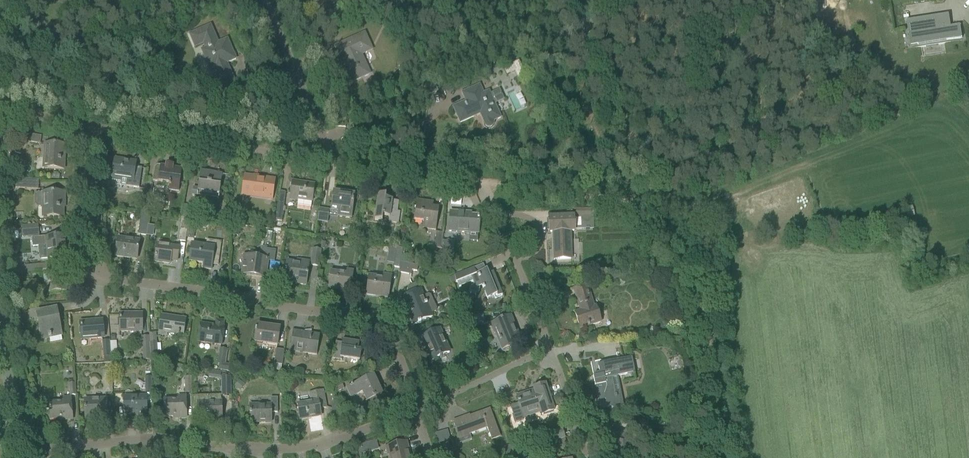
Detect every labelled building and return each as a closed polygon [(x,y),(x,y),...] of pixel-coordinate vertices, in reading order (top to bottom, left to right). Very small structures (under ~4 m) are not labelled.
[(949,15),(908,21),(910,34),(916,33),(918,45),(962,38),(960,26),(951,27),(949,15)] [(210,25),(189,34),(195,47),(204,43),(206,48),(202,50),(210,70),(214,68),(217,75),(213,77),(218,89),(235,82),(227,63),(236,59),(227,39),(218,43),(210,25)] [(365,33),(334,46),(340,58),(342,57),(353,82),(370,74),(361,53),(371,48),(365,33)] [(518,62),(504,68),(507,75),(514,71),(518,79),(525,76),(518,62)] [(434,82),(427,85),(431,94),(438,91),(434,82)] [(480,114),(483,121),(484,122),(484,123),(485,124),(486,125),(487,125),(488,125),(489,125),(490,125),(491,125),(492,125),(492,124),(493,124),(494,123),(494,122),(494,121),(501,118),(490,94),(484,96),(479,85),(462,93),(466,101),(453,107),(460,123),(480,114)] [(41,136),(26,134),(24,141),(40,144),(41,136)] [(65,145),(45,144),(44,158),(48,158),(47,168),(63,169),(65,145)] [(115,159),(112,177),(113,177),(114,179),(118,180),(121,178),(128,179),(127,186),(132,187),(139,188),(142,168),(135,167),(136,162),(115,159)] [(166,164),(165,167),(157,165),(155,168),(154,170),(152,181),(169,184),(168,190),(179,192),(182,169),(173,168),(173,165),(172,163),(168,162),(166,164)] [(222,174),(200,171),(198,188),(193,188),(192,195),(205,197),(205,192),(219,194),(222,174)] [(245,175),(242,192),(268,196),(268,199),(272,200),(274,179),(245,175)] [(39,190),(39,182),(39,180),(16,179),(16,188),(39,190)] [(311,207),(312,201),(314,185),(292,182),(290,200),(297,201),(298,201),(297,205),(311,207)] [(142,211),(148,212),(151,184),(145,183),(142,211)] [(279,191),(277,204),(275,220),(281,221),(285,192),(279,191)] [(43,193),(35,193),(35,204),(38,207),(43,207),(47,207),(47,217),(63,216),(63,202),(65,202),(65,192),(43,193)] [(351,218),(352,211),(354,195),(339,193),(339,194),(333,193),(331,211),(338,212),(338,217),(351,218)] [(400,212),(390,211),(392,200),(385,199),(386,195),(378,194),(374,220),(382,221),(383,216),(389,217),(388,222),(398,223),(400,212)] [(417,200),(414,220),(422,221),(421,228),(436,230),(439,208),(433,207),(433,202),(417,200)] [(183,205),(181,217),(189,218),(191,206),(183,205)] [(317,221),(327,222),(329,210),(319,208),(317,221)] [(142,211),(141,219),(140,219),(138,234),(146,235),(148,220),(147,220),(148,212),(142,211)] [(467,213),(450,212),(449,231),(470,233),(470,230),(478,231),(479,217),(466,216),(467,213)] [(181,217),(179,231),(178,240),(186,242),(189,218),(181,217)] [(573,217),(549,218),(550,233),(553,232),(554,259),(571,259),(570,232),(574,232),(573,217)] [(38,224),(21,226),(22,238),(39,237),(38,224)] [(441,249),(442,241),(443,233),(436,232),(434,248),(441,249)] [(66,256),(64,236),(45,238),(45,237),(32,238),(33,247),(46,245),(47,258),(66,256)] [(137,259),(137,257),(140,241),(118,238),(115,256),(137,259)] [(192,244),(190,253),(189,262),(203,264),(203,268),(211,270),(213,256),(219,257),(221,242),(206,240),(206,246),(192,244)] [(441,249),(440,258),(450,259),(452,242),(442,241),(441,249)] [(177,262),(177,259),(179,247),(157,244),(155,262),(170,264),(170,261),(177,262)] [(394,267),(400,268),(402,263),(404,249),(392,247),(391,253),(396,254),(394,267)] [(259,259),(245,257),(242,273),(265,276),(267,261),(274,262),(276,250),(260,248),(259,259)] [(311,266),(318,267),(320,250),(313,249),(311,266)] [(306,285),(309,264),(287,261),(284,279),(297,281),(297,284),(306,285)] [(411,275),(411,271),(417,272),(418,266),(402,263),(400,268),(400,273),(411,275)] [(34,271),(47,270),(46,264),(14,267),(15,275),(34,273),(34,271)] [(65,268),(49,270),(50,283),(44,283),(45,294),(67,292),(65,268)] [(474,268),(455,276),(456,283),(471,277),(473,281),(471,282),(473,282),(475,285),(473,286),(471,288),(470,290),(471,293),(470,293),(470,294),(472,293),(475,295),(476,296),(476,295),(478,294),(479,292),(479,289),(478,287),(482,286),(487,299),(494,296),(495,299),(502,295),(493,272),(488,274),(487,270),(476,274),(474,269),(475,268),(474,268)] [(351,292),(354,271),(346,270),(346,274),(330,271),(328,288),(339,289),(338,291),(351,292)] [(388,296),(391,275),(384,274),(383,279),(369,276),(366,295),(376,296),(376,294),(388,296)] [(408,287),(407,295),(401,298),(413,325),(418,323),(418,324),(421,323),(421,322),(432,317),(431,314),(436,312),(437,309),(431,295),(428,295),(424,297),(420,289),(418,290),(416,283),(408,287)] [(575,313),(580,329),(601,322),(596,306),(594,307),(587,285),(573,289),(580,311),(575,313)] [(56,309),(37,313),(42,338),(49,337),(50,343),(62,341),(61,335),(56,309)] [(120,315),(120,331),(142,331),(142,314),(135,314),(135,315),(120,315)] [(161,315),(159,332),(158,335),(167,336),(167,333),(183,335),(186,319),(161,315)] [(511,316),(490,324),(494,333),(496,332),(503,349),(521,342),(511,316)] [(461,318),(454,322),(457,329),(464,326),(461,318)] [(80,323),(81,339),(103,338),(102,321),(96,321),(96,322),(80,323)] [(215,326),(201,324),(198,340),(221,344),(224,328),(223,327),(223,322),(216,321),(215,326)] [(255,342),(277,345),(280,329),(257,325),(256,330),(255,330),(255,333),(256,333),(255,342)] [(439,357),(440,358),(441,358),(441,356),(449,352),(439,329),(419,338),(424,349),(427,347),(432,360),(439,357)] [(293,331),(290,347),(305,349),(304,353),(317,355),(320,334),(293,331)] [(156,332),(149,333),(150,357),(157,356),(157,349),(156,343),(156,332)] [(149,337),(142,338),(143,352),(143,360),(150,360),(150,352),(149,337)] [(111,357),(109,341),(102,341),(103,357),(111,357)] [(358,351),(359,342),(348,341),(347,344),(336,342),(333,359),(342,360),(342,358),(359,360),(361,351),(358,351)] [(220,348),(218,363),(219,363),(219,364),(218,369),(231,371),(231,366),(224,365),(224,364),(226,349),(220,348)] [(282,365),(284,350),(276,349),(274,364),(282,365)] [(616,397),(612,378),(635,373),(632,358),(598,365),(600,375),(593,376),(595,386),(602,385),(607,408),(609,407),(609,409),(624,406),(622,396),(616,397)] [(375,398),(382,394),(373,376),(347,388),(351,398),(363,392),(369,406),(377,402),(375,398)] [(230,395),(230,378),(222,378),(222,395),(230,395)] [(239,380),(234,386),(240,391),(245,385),(239,380)] [(335,393),(344,389),(341,383),(332,387),(335,393)] [(518,404),(510,407),(513,417),(514,420),(514,421),(516,422),(518,422),(520,422),(522,421),(522,416),(523,416),(541,411),(541,413),(542,415),(554,412),(545,385),(534,389),(534,392),(517,397),(519,402),(517,403),(518,404)] [(308,394),(310,404),(297,406),(300,420),(311,418),(310,417),(320,415),(319,409),(326,408),(323,391),(308,394)] [(145,414),(146,414),(146,396),(124,397),(124,415),(139,414),(139,419),(145,419),(145,414)] [(178,401),(164,401),(164,417),(176,416),(176,418),(186,418),(186,408),(185,396),(178,397),(178,401)] [(221,419),(221,400),(207,401),(206,396),(192,396),(192,408),(198,408),(198,420),(207,420),(207,418),(213,418),(213,419),(221,419)] [(63,403),(49,404),(49,399),(48,398),(47,397),(44,397),(41,397),(42,410),(49,409),(50,419),(62,418),(62,420),(72,419),(71,398),(63,398),(63,403)] [(271,405),(250,405),(250,422),(261,422),(261,421),(271,421),(271,415),(278,415),(278,398),(271,398),(271,405)] [(85,419),(107,418),(106,399),(84,400),(85,419)] [(453,421),(458,439),(487,428),(491,440),(500,437),(489,409),(464,419),(464,417),(453,421)] [(440,443),(450,440),(447,429),(437,432),(440,443)] [(548,443),(564,438),(562,430),(545,435),(548,443)] [(564,438),(548,443),(550,450),(566,445),(564,438)] [(362,444),(364,452),(378,450),(376,441),(362,444)] [(406,442),(386,447),(389,457),(410,457),(406,442)] [(511,445),(503,448),(505,455),(513,452),(511,445)]
